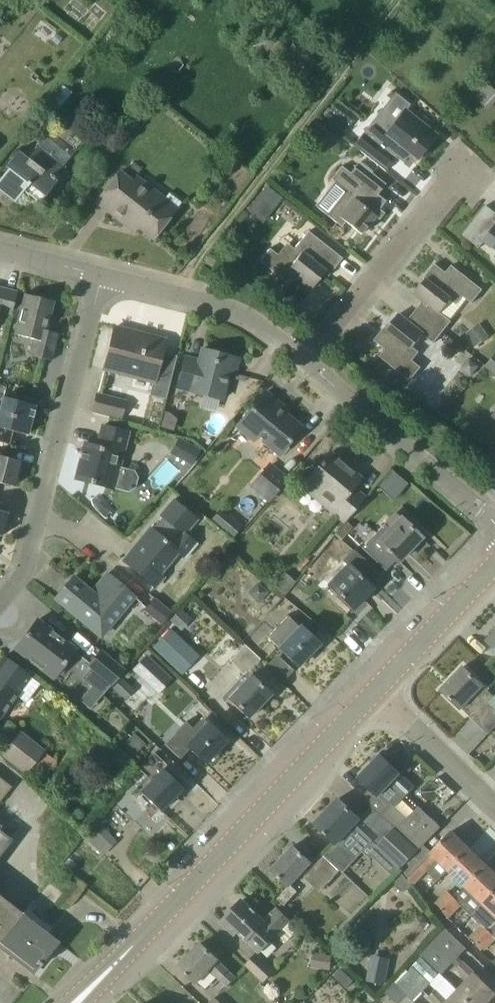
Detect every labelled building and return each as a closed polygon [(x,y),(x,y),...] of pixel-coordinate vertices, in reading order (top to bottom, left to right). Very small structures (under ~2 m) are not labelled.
[(61,84),(49,101),(59,110),(72,93),(61,84)] [(475,97),(487,109),(494,101),(494,92),(488,84),(477,94),(475,97)] [(437,135),(407,110),(411,105),(395,93),(382,109),(353,145),(386,172),(397,158),(404,163),(410,155),(417,160),(437,135)] [(329,131),(317,121),(308,132),(320,142),(329,131)] [(6,167),(9,169),(0,180),(0,190),(16,202),(29,185),(45,197),(57,182),(53,179),(63,167),(38,147),(28,159),(19,151),(6,167)] [(134,162),(128,171),(135,177),(142,169),(134,162)] [(378,195),(386,184),(359,163),(351,173),(342,166),(331,179),(347,192),(328,216),(342,227),(346,222),(361,235),(376,216),(375,215),(386,201),(378,195)] [(119,172),(96,202),(134,231),(138,227),(154,239),(176,210),(136,178),(133,183),(119,172)] [(282,198),(266,186),(247,210),(262,223),(282,198)] [(487,206),(488,206),(487,205),(463,235),(480,248),(485,241),(494,249),(494,212),(487,206)] [(287,244),(278,255),(270,248),(260,261),(288,283),(294,276),(311,289),(329,267),(334,270),(343,258),(308,231),(294,249),(287,244)] [(467,299),(473,303),(483,289),(452,265),(447,272),(436,263),(424,278),(426,280),(415,294),(424,301),(416,310),(443,332),(452,321),(451,320),(467,299)] [(17,292),(0,288),(0,311),(12,314),(17,292)] [(30,355),(52,361),(59,334),(47,331),(54,301),(25,294),(16,335),(34,339),(30,355)] [(435,343),(443,332),(416,310),(408,320),(399,313),(388,327),(386,326),(375,340),(386,349),(380,356),(411,381),(422,367),(413,360),(420,352),(414,347),(424,334),(435,343)] [(480,323),(467,332),(477,346),(489,336),(480,323)] [(133,334),(134,332),(115,327),(104,369),(156,382),(165,340),(164,340),(164,342),(133,334)] [(177,390),(222,401),(233,357),(202,349),(199,361),(186,357),(177,390)] [(486,366),(494,374),(494,356),(486,366)] [(480,365),(470,357),(462,368),(472,376),(480,365)] [(280,404),(266,392),(241,421),(279,453),(301,428),(277,408),(280,404)] [(124,401),(98,395),(94,410),(120,416),(124,401)] [(14,431),(28,435),(35,405),(3,397),(0,411),(0,441),(10,444),(14,431)] [(165,412),(161,427),(174,431),(177,419),(171,414),(165,412)] [(85,443),(76,479),(115,488),(129,491),(136,487),(138,477),(134,470),(120,466),(128,433),(103,426),(97,446),(85,443)] [(180,438),(171,454),(193,467),(202,451),(180,438)] [(205,453),(195,466),(206,474),(215,461),(205,453)] [(345,522),(365,498),(353,488),(361,478),(330,453),(302,486),(345,522)] [(14,487),(20,461),(0,456),(0,483),(14,487)] [(269,499),(286,480),(270,466),(253,485),(269,499)] [(161,574),(179,552),(186,557),(197,544),(186,534),(198,520),(173,499),(158,516),(159,517),(138,543),(142,547),(127,564),(155,587),(164,577),(161,574)] [(234,538),(243,527),(222,509),(213,520),(234,538)] [(386,571),(396,561),(398,563),(422,538),(401,518),(389,529),(384,524),(362,548),(386,571)] [(328,585),(353,609),(373,589),(348,565),(328,585)] [(296,582),(285,573),(273,587),(284,596),(296,582)] [(74,577),(56,598),(100,636),(134,597),(108,574),(92,592),(74,577)] [(270,592),(259,581),(248,592),(259,604),(270,592)] [(143,610),(162,625),(173,612),(155,596),(143,610)] [(280,649),(298,667),(319,644),(301,627),(299,629),(288,617),(269,636),(281,648),(280,649)] [(76,648),(38,620),(16,649),(55,676),(76,648)] [(245,675),(247,673),(260,659),(245,645),(230,660),(244,674),(245,675)] [(120,674),(123,671),(100,651),(89,664),(98,673),(89,684),(104,697),(112,688),(111,688),(121,675),(120,674)] [(158,695),(173,679),(147,654),(132,670),(158,695)] [(29,677),(4,657),(0,662),(0,718),(17,696),(26,703),(40,685),(29,677)] [(484,729),(489,733),(494,726),(494,694),(494,695),(464,666),(441,689),(462,709),(462,708),(484,729)] [(271,695),(249,674),(227,698),(249,718),(271,695)] [(123,677),(112,689),(126,700),(136,688),(123,677)] [(179,758),(190,747),(206,763),(227,741),(202,717),(192,727),(186,722),(165,744),(179,758)] [(20,731),(1,755),(27,775),(37,765),(48,773),(57,761),(45,752),(46,751),(20,731)] [(121,747),(132,758),(145,743),(134,733),(121,747)] [(408,818),(395,806),(415,787),(401,773),(381,754),(358,777),(370,789),(370,790),(371,789),(378,796),(382,792),(391,802),(380,813),(397,830),(419,851),(441,827),(419,806),(408,818)] [(142,792),(161,810),(182,788),(162,770),(142,792)] [(3,799),(12,788),(0,778),(0,797),(3,799)] [(339,798),(315,823),(336,844),(352,828),(368,844),(377,835),(339,798)] [(101,827),(88,840),(102,854),(116,841),(101,827)] [(413,857),(419,851),(397,830),(381,847),(402,868),(413,857)] [(412,885),(412,886),(422,877),(427,870),(438,880),(448,870),(469,847),(452,830),(420,864),(413,857),(402,868),(400,870),(401,871),(412,885)] [(3,833),(0,831),(0,856),(12,840),(3,833)] [(271,869),(289,886),(305,869),(324,888),(340,871),(321,852),(311,862),(294,845),(271,869)] [(465,887),(487,864),(469,847),(448,870),(438,880),(432,887),(449,871),(465,887)] [(494,891),(494,872),(487,864),(465,887),(455,897),(443,910),(450,918),(463,905),(462,904),(472,893),(483,903),(494,891)] [(412,885),(401,871),(393,879),(405,891),(412,885)] [(294,896),(286,889),(277,898),(282,902),(285,905),(294,896)] [(455,897),(448,890),(435,903),(443,910),(455,897)] [(494,926),(494,891),(483,903),(492,913),(470,937),(478,943),(494,926)] [(6,901),(0,896),(0,944),(23,914),(6,901)] [(277,906),(263,920),(242,900),(222,921),(237,934),(239,931),(248,940),(261,953),(278,934),(290,922),(292,920),(277,906)] [(33,972),(39,965),(41,966),(59,942),(23,914),(0,944),(0,947),(33,972)] [(478,943),(485,950),(494,939),(494,926),(478,943)] [(423,956),(440,972),(442,974),(467,948),(446,928),(421,954),(423,956)] [(201,943),(180,966),(197,983),(211,969),(229,986),(237,978),(218,961),(219,960),(201,943)] [(257,952),(245,964),(264,982),(276,970),(257,952)] [(321,954),(319,968),(330,970),(332,955),(321,954)] [(430,982),(440,972),(423,956),(413,966),(411,964),(401,974),(404,977),(397,984),(408,995),(413,1000),(430,982)] [(472,1002),(488,1002),(494,995),(494,991),(463,960),(456,968),(467,979),(457,989),(472,1002)] [(341,967),(334,975),(347,987),(354,979),(341,967)] [(388,972),(369,968),(367,981),(385,985),(388,972)] [(457,989),(446,1001),(434,989),(428,996),(435,1002),(472,1002),(457,989)] [(413,1000),(408,995),(406,997),(400,1002),(416,1002),(413,1000)]
